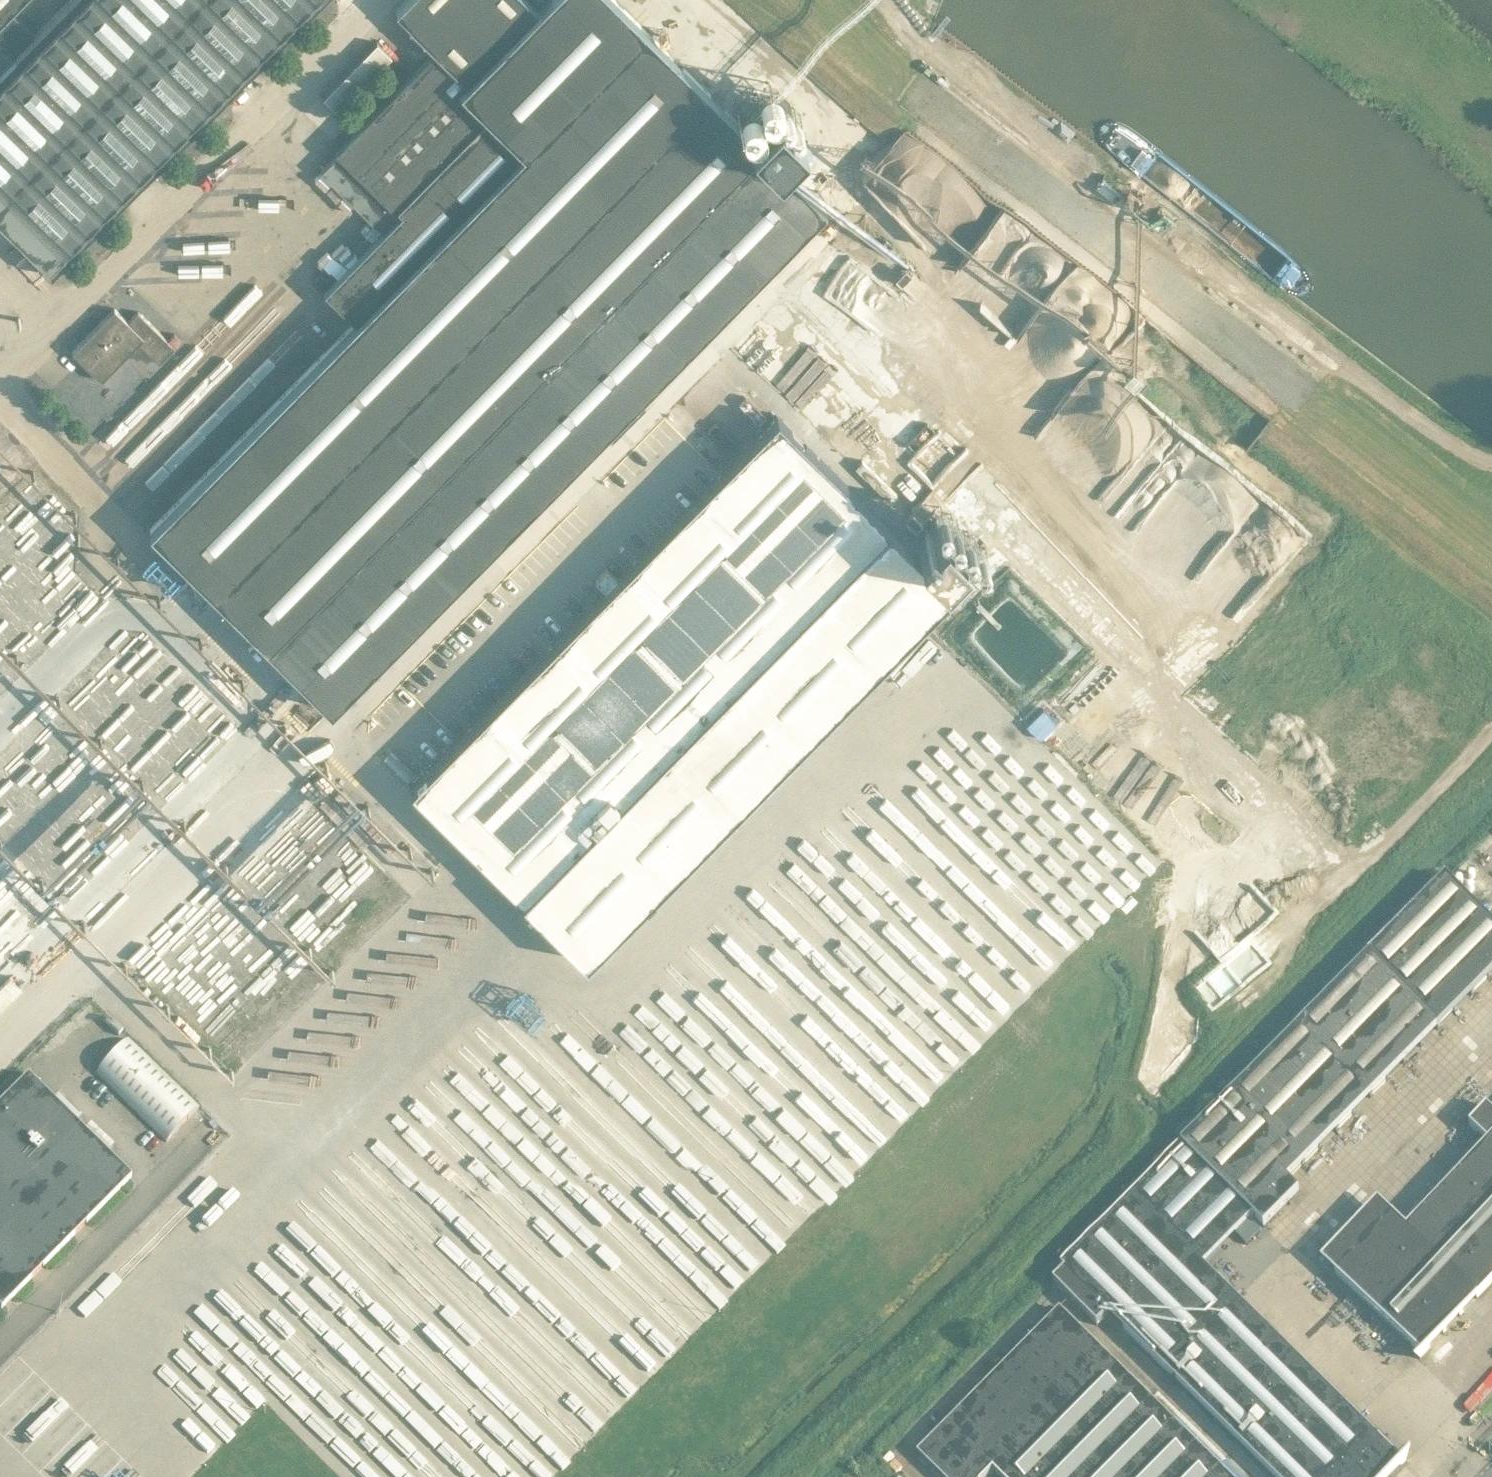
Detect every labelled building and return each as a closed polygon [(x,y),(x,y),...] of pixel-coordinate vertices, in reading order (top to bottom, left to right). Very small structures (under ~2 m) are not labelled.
[(0,65),(0,213),(40,253),(36,256),(50,269),(315,0),(64,0),(0,65)] [(17,0),(0,0),(0,18),(17,0)] [(435,46),(335,147),(337,148),(319,166),(381,227),(330,279),(319,269),(313,275),(323,285),(323,286),(355,317),(149,525),(329,704),(824,203),(777,157),(803,131),(775,104),(750,129),(618,0),(543,0),(537,6),(531,0),(401,0),(395,6),(435,46)] [(847,99),(855,108),(858,105),(873,122),(880,117),(867,101),(868,100),(859,89),(847,99)] [(221,122),(185,156),(193,164),(229,130),(221,122)] [(260,210),(268,201),(258,191),(250,199),(219,168),(203,184),(300,280),(316,264),(260,210)] [(841,237),(828,252),(864,280),(876,265),(841,237)] [(1007,299),(1014,290),(984,265),(977,274),(1007,299)] [(151,352),(158,358),(173,343),(137,307),(127,317),(113,304),(71,347),(100,376),(128,347),(135,354),(138,351),(145,357),(151,352)] [(1129,329),(1114,336),(1122,352),(1137,344),(1129,329)] [(954,587),(935,569),(939,565),(942,567),(967,542),(942,517),(917,543),(923,549),(919,552),(775,411),(404,788),(583,964),(954,587)] [(900,492),(922,516),(945,494),(922,470),(900,492)] [(913,660),(937,635),(926,624),(901,650),(913,660)] [(829,744),(850,722),(839,712),(818,733),(829,744)] [(1165,816),(1175,793),(1162,788),(1152,811),(1165,816)] [(1482,850),(1491,861),(1491,840),(1482,850)] [(1065,1269),(1053,1281),(1096,1324),(1108,1312),(1275,1476),(1388,1476),(1402,1462),(1203,1265),(1253,1215),(1264,1226),(1298,1191),(1287,1180),(1439,1026),(1491,974),(1491,923),(1446,878),(1062,1266),(1065,1269)] [(128,1039),(97,1070),(167,1139),(198,1107),(128,1039)] [(131,1177),(28,1075),(0,1102),(0,1307),(1,1308),(131,1177)] [(1404,1228),(1477,1297),(1491,1281),(1491,1135),(1404,1228)] [(827,1252),(835,1244),(801,1209),(792,1217),(827,1252)] [(1475,1299),(1473,1298),(1385,1215),(1340,1264),(1427,1347),(1425,1350),(1426,1351),(1475,1299)] [(1058,1309),(918,1451),(945,1476),(984,1476),(992,1468),(1001,1476),(1229,1476),(1058,1309)] [(1463,1418),(1476,1429),(1491,1410),(1491,1405),(1482,1396),(1463,1418)]
